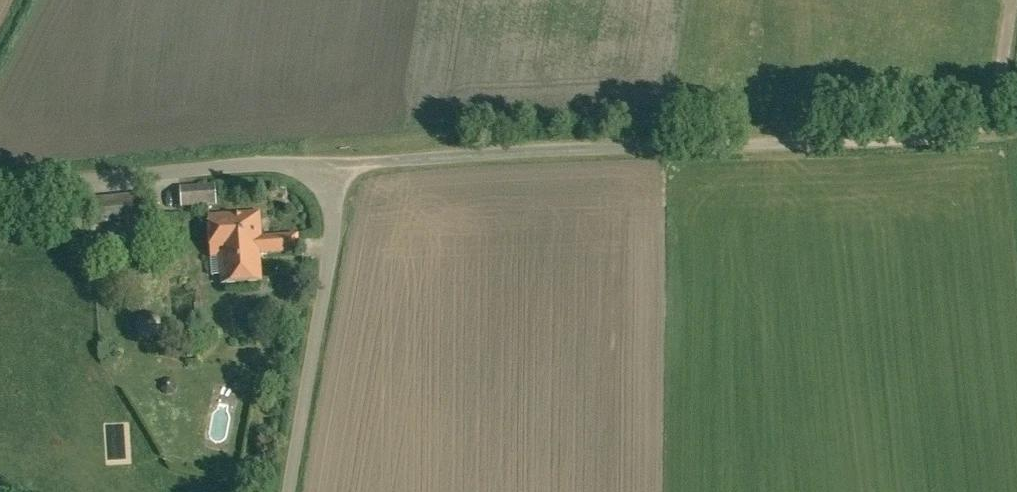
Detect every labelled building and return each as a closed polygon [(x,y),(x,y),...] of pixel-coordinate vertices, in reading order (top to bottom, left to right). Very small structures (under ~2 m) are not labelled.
[(182,187),(184,206),(217,204),(216,185),(182,187)] [(92,198),(94,224),(144,220),(141,193),(92,198)] [(259,253),(299,250),(298,232),(262,235),(260,212),(208,216),(211,257),(220,256),(223,285),(262,282),(259,253)] [(268,327),(278,328),(281,313),(270,311),(268,327)] [(162,389),(167,393),(174,391),(175,384),(169,379),(163,382),(162,389)]
